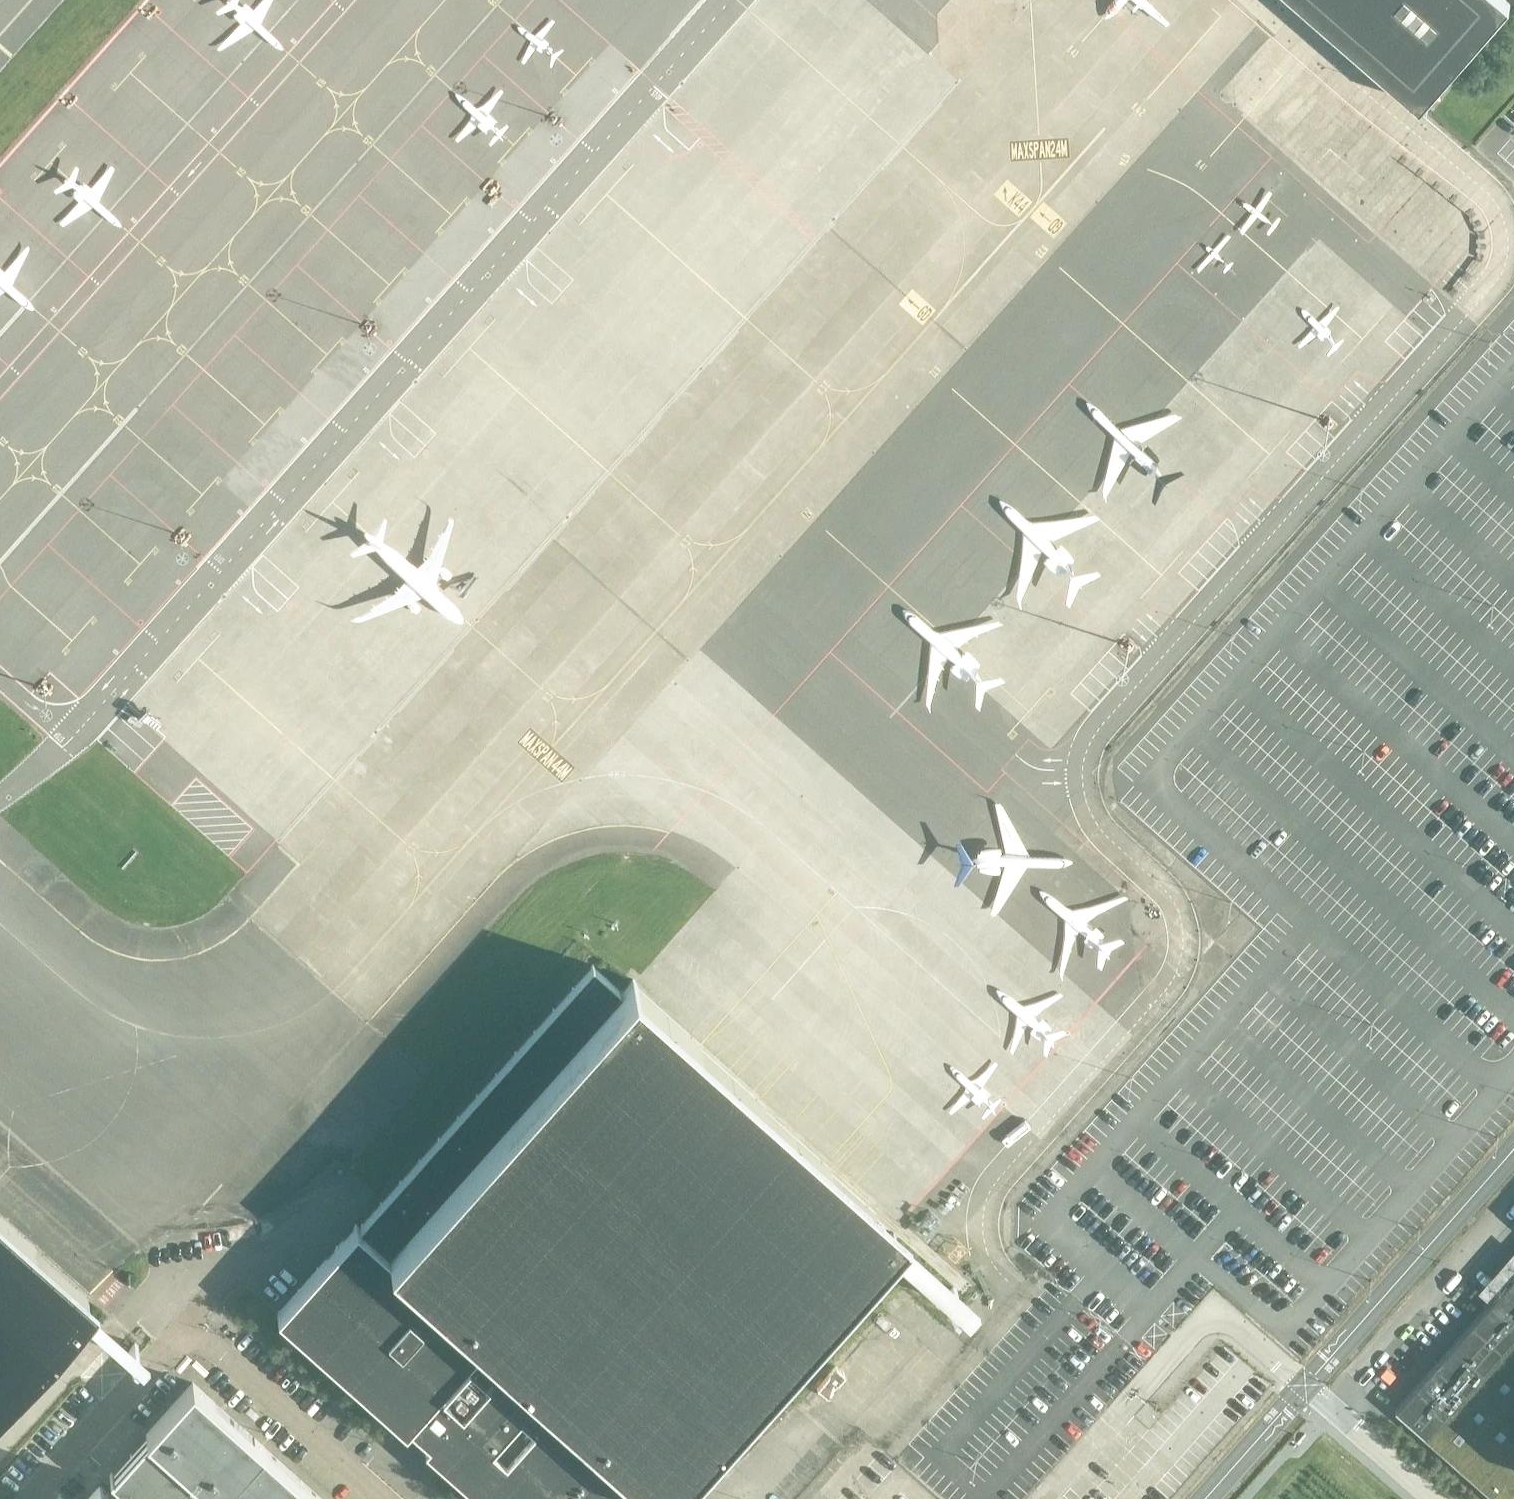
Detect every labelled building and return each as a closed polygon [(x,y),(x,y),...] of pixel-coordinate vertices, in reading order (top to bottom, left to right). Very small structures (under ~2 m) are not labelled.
[(1421,104),(1446,76),(1448,73),(1451,70),(1510,2),(1508,0),(1303,0),(1421,104)] [(782,1362),(904,1219),(633,978),(622,989),(593,964),(393,1180),(360,1225),(356,1222),(320,1263),(277,1311),(401,1422),(402,1422),(400,1428),(401,1433),(402,1436),(403,1438),(404,1440),(406,1442),(408,1443),(411,1445),(412,1446),(416,1447),(422,1447),(427,1445),(428,1446),(488,1498),(648,1498),(656,1490),(662,1496),(664,1494),(782,1362)] [(16,1219),(0,1205),(0,1401),(53,1342),(66,1327),(74,1318),(88,1301),(95,1294),(97,1291),(96,1290),(85,1280),(16,1219)] [(1493,1300),(1487,1306),(1397,1408),(1500,1498),(1513,1498),(1513,1276),(1493,1300)] [(813,1386),(849,1418),(901,1360),(865,1327),(813,1386)] [(313,1490),(193,1382),(146,1435),(114,1471),(113,1472),(110,1475),(131,1494),(127,1498),(323,1498),(313,1490)] [(100,1481),(84,1498),(120,1498),(100,1481)]
